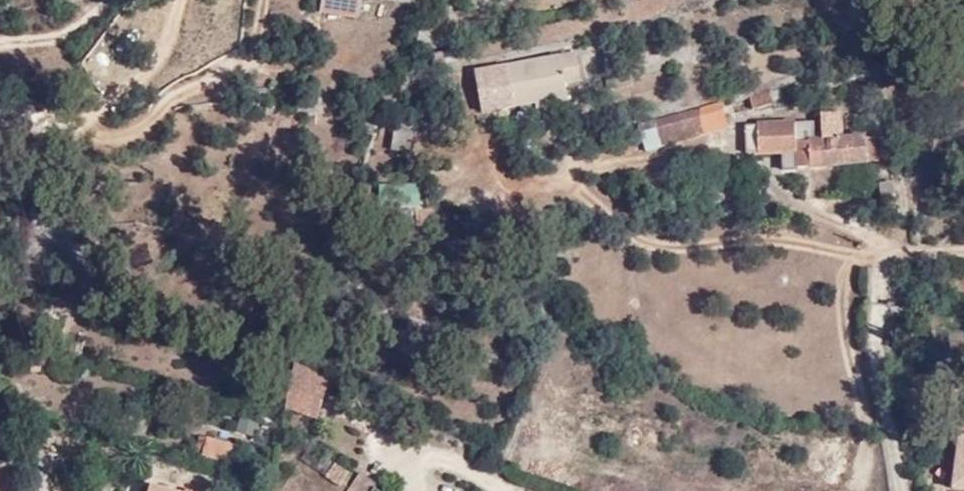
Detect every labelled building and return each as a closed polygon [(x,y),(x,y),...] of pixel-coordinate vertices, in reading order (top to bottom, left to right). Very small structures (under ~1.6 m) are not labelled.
[(581,53),(477,75),(488,117),(541,106),(542,115),(576,108),(572,89),(588,86),(581,53)] [(643,128),(643,129),(649,155),(728,135),(725,124),(781,106),(776,92),(643,128)] [(825,142),(820,142),(821,156),(801,158),(801,174),(880,167),(878,139),(846,141),(845,115),(824,118),(825,142)] [(754,153),(754,124),(744,124),(744,154),(754,153)] [(409,153),(413,133),(393,129),(389,148),(409,153)] [(378,184),(379,207),(421,204),(419,181),(378,184)] [(331,380),(296,363),(288,407),(318,422),(331,380)] [(261,425),(242,418),(236,433),(256,440),(261,425)] [(959,436),(951,487),(963,490),(963,437),(959,436)] [(240,465),(244,447),(208,439),(204,457),(240,465)] [(341,489),(350,475),(336,465),(326,478),(341,489)] [(349,490),(375,490),(379,484),(361,473),(349,490)]
